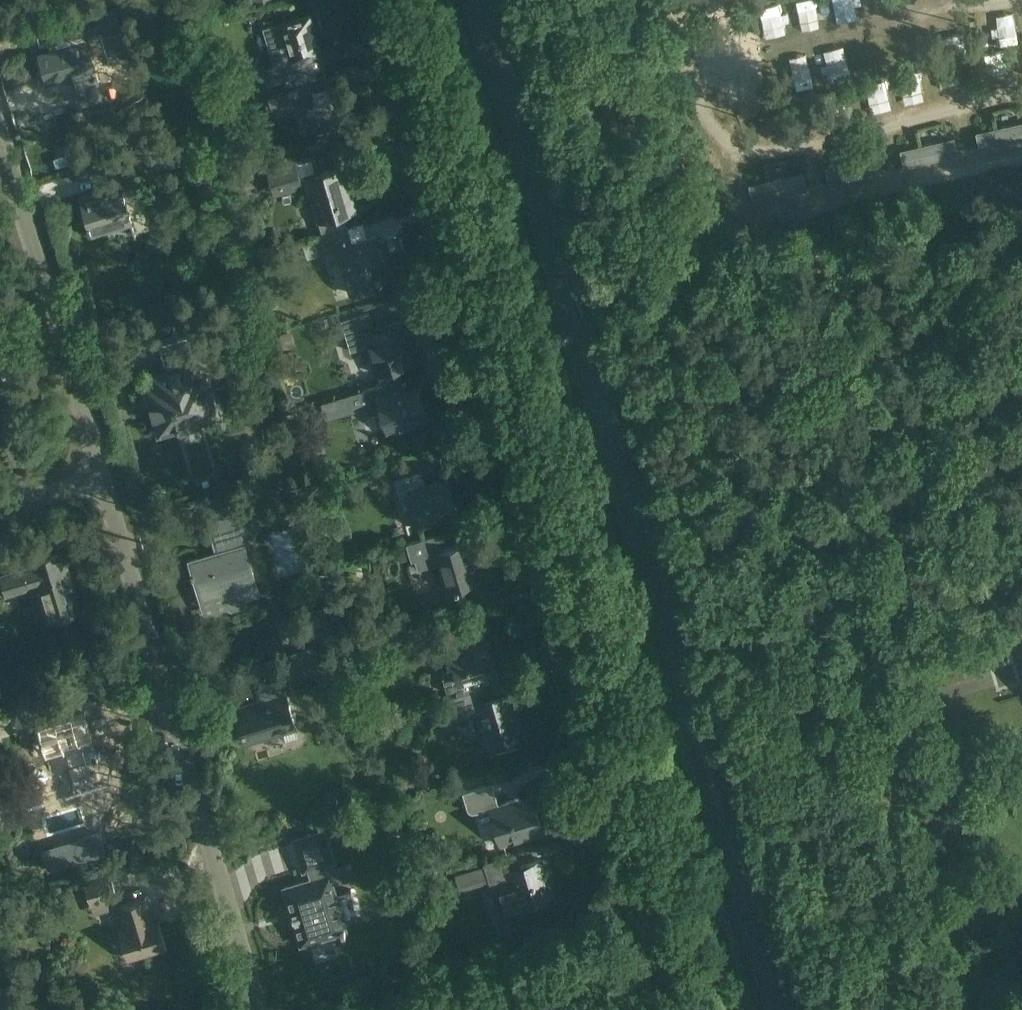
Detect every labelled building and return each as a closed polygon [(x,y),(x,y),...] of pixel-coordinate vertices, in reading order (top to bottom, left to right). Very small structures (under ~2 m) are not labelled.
[(98,77),(94,63),(104,60),(96,33),(95,31),(121,23),(115,4),(119,2),(125,1),(125,0),(99,0),(101,8),(55,22),(62,45),(37,52),(47,84),(76,75),(78,83),(98,77)] [(788,8),(793,39),(810,36),(805,5),(788,8)] [(276,82),(308,72),(304,59),(321,54),(310,15),(263,29),(273,63),(274,66),(262,70),(266,84),(276,82)] [(298,88),(271,96),(277,113),(301,106),(302,109),(310,113),(312,112),(319,135),(308,139),(307,142),(309,150),(322,147),(341,141),(336,123),(340,114),(328,75),(325,76),(323,69),(295,78),(298,88)] [(296,84),(294,76),(284,79),(286,87),(296,84)] [(214,92),(195,97),(197,103),(216,98),(214,92)] [(210,105),(198,109),(202,123),(214,120),(210,105)] [(301,179),(296,160),(266,169),(271,190),(294,183),(301,181),(301,179)] [(109,188),(82,196),(93,233),(109,229),(107,224),(131,217),(122,184),(133,181),(129,166),(104,173),(109,188)] [(319,174),(306,178),(317,214),(320,223),(344,215),(349,214),(356,212),(348,184),(343,185),(338,168),(319,174)] [(383,285),(378,266),(384,264),(376,236),(368,239),(353,243),(348,228),(324,236),(315,238),(314,239),(318,255),(320,254),(338,249),(346,276),(351,295),(383,285)] [(370,310),(342,318),(347,336),(366,330),(373,354),(372,354),(377,372),(411,363),(406,346),(408,345),(401,319),(374,327),(370,310)] [(179,359),(195,354),(200,353),(193,326),(156,336),(164,363),(166,363),(167,366),(147,372),(149,381),(141,384),(156,436),(221,417),(210,377),(203,379),(197,357),(180,362),(179,359)] [(369,415),(382,411),(389,431),(429,418),(420,388),(392,397),(388,382),(361,391),(369,415)] [(421,471),(394,478),(403,511),(413,508),(419,527),(458,516),(448,480),(426,487),(421,471)] [(219,552),(189,561),(204,613),(227,606),(228,611),(245,606),(242,597),(259,592),(239,521),(236,516),(231,513),(225,511),(219,513),(214,517),(212,523),(212,529),(219,552)] [(434,536),(410,543),(418,570),(439,563),(447,591),(480,581),(477,568),(474,569),(466,543),(439,551),(434,536)] [(22,588),(22,590),(38,585),(49,620),(78,612),(61,553),(32,562),(33,567),(0,577),(0,594),(22,588)] [(277,621),(285,644),(331,630),(324,607),(277,621)] [(448,699),(494,685),(494,684),(502,682),(494,655),(491,656),(485,634),(442,647),(448,667),(440,670),(448,698),(447,698),(448,699)] [(294,693),(290,679),(321,670),(314,644),(266,658),(274,683),(260,687),(263,701),(237,709),(246,743),(297,728),(287,695),(294,693)] [(494,685),(448,699),(437,702),(443,722),(478,712),(487,743),(522,733),(510,692),(497,696),(494,685)] [(83,713),(36,726),(44,755),(61,750),(73,790),(99,783),(95,768),(98,767),(83,713)] [(492,782),(462,791),(468,814),(490,807),(501,844),(543,832),(531,793),(519,797),(518,794),(506,798),(507,800),(498,803),(492,782)] [(314,879),(285,888),(301,943),(346,930),(330,875),(327,876),(324,864),(334,861),(325,831),(295,840),(304,870),(310,868),(314,879)] [(514,854),(482,864),(491,891),(509,885),(515,903),(524,900),(525,903),(552,895),(540,860),(518,867),(514,854)] [(485,877),(482,865),(449,875),(452,887),(485,877)] [(91,905),(117,898),(110,874),(84,882),(91,905)] [(127,926),(120,928),(129,957),(168,946),(159,916),(152,918),(146,897),(120,905),(127,926)] [(29,910),(14,912),(16,925),(31,922),(29,910)]
